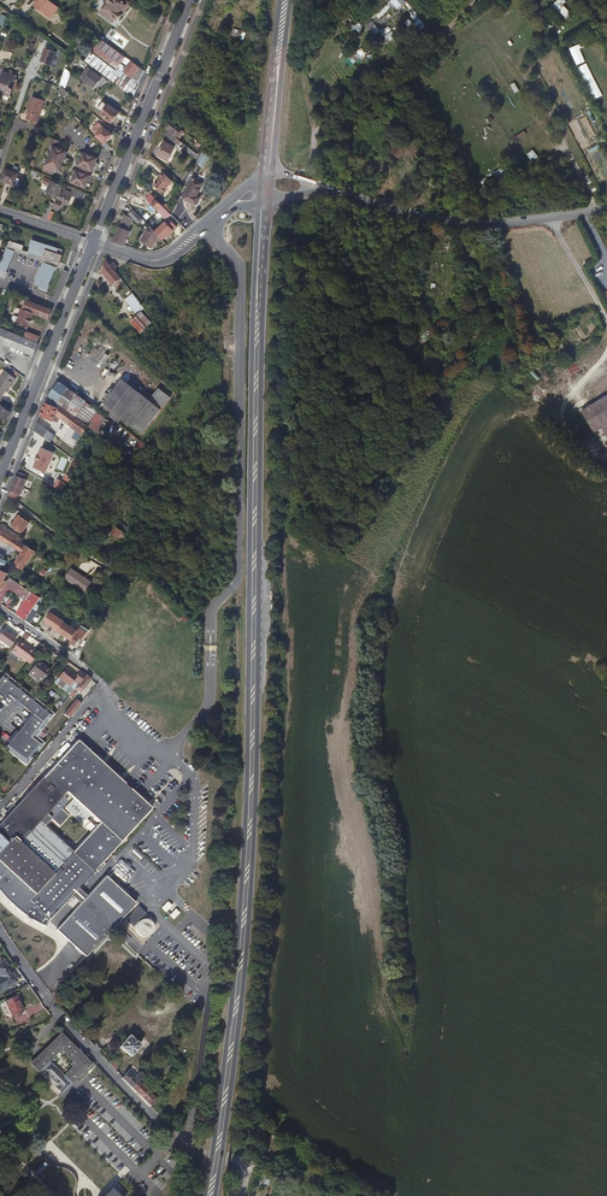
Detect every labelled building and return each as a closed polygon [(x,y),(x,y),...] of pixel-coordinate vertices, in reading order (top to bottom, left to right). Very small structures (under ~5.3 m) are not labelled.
[(58,8),(48,0),(37,0),(34,5),(51,18),(58,8)] [(100,14),(111,23),(114,19),(117,21),(122,15),(120,13),(126,5),(121,1),(121,0),(110,0),(100,14)] [(131,4),(125,0),(121,0),(121,1),(126,5),(120,13),(122,15),(123,15),(131,4)] [(396,9),(403,2),(401,0),(397,0),(392,5),(396,9)] [(540,11),(547,7),(543,0),(534,0),(540,11)] [(566,2),(564,0),(559,0),(551,8),(564,22),(572,15),(563,5),(566,2)] [(371,22),(366,26),(376,35),(380,30),(371,22)] [(395,38),(392,32),(391,33),(388,28),(378,33),(381,39),(384,37),(387,42),(395,38)] [(230,37),(243,41),(246,33),(233,29),(230,37)] [(102,40),(92,53),(116,71),(118,68),(121,64),(126,57),(102,40)] [(31,43),(28,51),(33,53),(36,45),(31,43)] [(55,52),(44,48),(40,63),(50,66),(55,52)] [(356,52),(353,55),(358,60),(361,57),(356,52)] [(110,79),(116,71),(92,53),(86,60),(110,79)] [(118,68),(116,71),(110,79),(133,98),(145,71),(144,71),(131,61),(123,71),(118,68)] [(68,70),(65,68),(59,86),(62,87),(68,70)] [(101,78),(88,68),(80,78),(93,88),(101,78)] [(2,72),(0,78),(0,94),(10,97),(13,89),(9,88),(11,81),(15,82),(16,76),(2,72)] [(68,93),(62,88),(59,92),(64,97),(68,93)] [(37,124),(44,102),(32,98),(26,114),(28,115),(26,120),(37,124)] [(119,114),(108,106),(101,115),(111,123),(119,114)] [(173,141),(182,130),(172,123),(169,128),(167,130),(169,131),(165,135),(173,141)] [(109,133),(106,130),(99,124),(93,131),(98,135),(97,137),(105,144),(112,135),(109,133)] [(336,135),(326,133),(324,138),(334,141),(334,140),(337,141),(338,138),(335,137),(336,135)] [(515,136),(512,139),(516,145),(520,142),(515,136)] [(60,141),(56,140),(53,139),(50,145),(53,147),(43,172),(52,176),(54,171),(53,171),(54,169),(60,172),(68,152),(57,148),(60,141)] [(168,160),(175,147),(164,142),(158,155),(168,160)] [(178,142),(175,149),(181,152),(184,144),(178,142)] [(532,163),(539,158),(532,150),(526,155),(532,163)] [(98,159),(83,153),(78,166),(79,166),(77,170),(71,183),(86,189),(91,176),(92,172),(93,172),(98,159)] [(19,175),(6,171),(2,182),(15,186),(17,180),(19,175)] [(161,193),(172,182),(163,172),(159,176),(160,178),(153,185),(161,193)] [(57,184),(44,178),(42,183),(49,186),(47,192),(47,193),(46,196),(51,199),(54,192),(56,192),(57,190),(55,189),(57,184)] [(196,206),(207,183),(199,179),(197,182),(196,181),(196,180),(194,179),(194,180),(193,180),(184,200),(196,206)] [(82,200),(85,194),(73,189),(72,193),(64,190),(62,195),(61,194),(54,209),(59,211),(62,202),(68,205),(72,196),(82,200)] [(157,210),(162,206),(157,201),(152,206),(157,210)] [(53,206),(49,205),(43,218),(47,220),(53,206)] [(172,215),(162,206),(157,210),(167,220),(172,215)] [(138,225),(143,220),(134,210),(128,215),(138,225)] [(175,219),(172,215),(167,220),(171,224),(175,219)] [(119,228),(125,230),(127,227),(128,228),(131,220),(124,216),(119,228)] [(127,237),(123,235),(125,230),(119,228),(114,241),(123,245),(127,237)] [(160,238),(154,231),(151,234),(149,236),(146,234),(142,239),(144,241),(147,243),(146,245),(151,249),(160,238)] [(25,245),(11,240),(6,252),(14,256),(16,252),(13,251),(14,249),(22,251),(25,245)] [(45,264),(43,263),(42,267),(55,272),(58,263),(60,264),(63,256),(61,256),(63,251),(54,248),(55,247),(49,245),(49,246),(37,242),(37,241),(32,240),(30,246),(31,247),(28,253),(47,259),(45,264)] [(22,251),(14,249),(13,251),(16,252),(43,263),(45,264),(47,259),(28,253),(22,251)] [(6,252),(0,267),(0,277),(5,279),(8,274),(7,273),(14,256),(6,252)] [(112,286),(121,279),(106,261),(102,272),(112,286)] [(55,272),(42,267),(41,268),(40,268),(34,281),(36,281),(34,285),(39,288),(38,290),(47,293),(50,286),(49,286),(55,272)] [(131,303),(136,298),(132,294),(127,298),(131,303)] [(140,303),(136,298),(131,303),(135,308),(136,307),(140,303)] [(19,318),(17,325),(27,329),(33,313),(48,319),(51,311),(48,309),(26,301),(19,318)] [(141,313),(145,310),(140,303),(136,307),(141,313)] [(152,323),(141,313),(133,320),(130,323),(141,334),(152,323)] [(4,345),(9,332),(0,328),(0,343),(4,345)] [(429,330),(414,341),(418,346),(433,335),(429,330)] [(9,332),(4,345),(7,346),(12,348),(11,351),(23,356),(24,353),(33,356),(38,344),(37,343),(23,338),(13,334),(9,332)] [(37,343),(39,338),(25,332),(23,338),(37,343)] [(532,367),(528,370),(537,380),(540,377),(532,367)] [(15,379),(4,371),(0,377),(0,399),(5,392),(6,392),(15,379)] [(143,393),(141,395),(121,379),(102,402),(121,418),(140,433),(159,411),(147,400),(149,397),(143,393)] [(86,401),(60,383),(50,397),(75,416),(86,401)] [(603,427),(606,435),(606,395),(581,407),(594,432),(603,427)] [(59,405),(49,398),(46,403),(57,408),(59,405)] [(121,418),(102,402),(98,408),(116,423),(121,418)] [(53,421),(55,415),(58,409),(57,408),(46,403),(45,403),(40,416),(53,421)] [(10,413),(0,405),(0,415),(2,416),(1,418),(7,421),(10,413)] [(59,405),(57,408),(58,409),(55,415),(83,437),(88,426),(78,419),(59,405)] [(42,437),(47,430),(37,423),(34,431),(42,437)] [(100,437),(98,440),(89,435),(86,439),(100,448),(105,440),(100,437)] [(73,460),(81,440),(76,438),(68,456),(73,460)] [(139,451),(144,444),(141,441),(135,448),(139,451)] [(46,473),(54,453),(42,449),(40,455),(37,462),(34,468),(46,473)] [(30,473),(27,471),(19,467),(12,485),(22,492),(25,486),(28,479),(30,473)] [(18,497),(10,491),(8,496),(15,501),(18,497)] [(30,524),(29,523),(27,521),(20,517),(13,526),(23,533),(30,524)] [(132,530),(117,521),(114,527),(128,536),(132,530)] [(19,542),(21,538),(0,524),(0,530),(19,542)] [(128,536),(114,527),(110,532),(119,539),(121,537),(125,540),(128,536)] [(0,530),(0,539),(22,553),(26,547),(19,542),(0,530)] [(26,547),(22,553),(31,558),(35,552),(26,547)] [(14,564),(23,570),(31,558),(22,553),(14,564)] [(43,563),(45,559),(37,554),(35,557),(43,563)] [(2,584),(6,579),(9,574),(1,570),(0,569),(0,582),(2,584)] [(84,578),(71,570),(68,574),(81,582),(84,578)] [(81,582),(68,574),(66,578),(86,591),(89,587),(81,582)] [(10,581),(6,586),(10,589),(16,581),(11,578),(10,581)] [(89,587),(92,583),(84,578),(81,582),(89,587)] [(10,581),(6,579),(2,584),(0,582),(0,588),(3,590),(6,586),(10,581)] [(10,589),(18,594),(24,587),(16,581),(10,589)] [(26,599),(32,592),(24,587),(18,594),(26,599)] [(32,592),(26,599),(24,603),(33,610),(39,600),(41,602),(43,599),(32,592)] [(36,611),(33,610),(24,603),(16,614),(30,624),(35,615),(34,614),(36,611)] [(45,611),(50,614),(54,606),(49,603),(45,611)] [(75,646),(81,637),(76,634),(70,643),(75,646)] [(32,652),(33,651),(18,641),(10,652),(25,662),(26,661),(30,664),(36,655),(32,652)] [(51,670),(38,660),(29,673),(41,683),(51,670)] [(69,686),(73,682),(76,677),(65,668),(58,678),(69,686)] [(81,672),(73,682),(78,685),(86,676),(81,672)] [(14,700),(23,689),(16,683),(4,673),(0,678),(0,696),(3,699),(7,694),(14,700)] [(86,676),(78,685),(75,689),(77,691),(79,693),(90,680),(86,676)] [(37,737),(41,731),(43,729),(55,714),(35,699),(23,689),(14,700),(32,714),(4,749),(6,750),(25,766),(44,743),(40,739),(37,737)] [(81,703),(76,699),(75,700),(64,714),(69,719),(81,703)] [(92,760),(75,744),(43,778),(62,797),(92,760)] [(103,771),(92,760),(62,797),(60,800),(67,806),(71,810),(103,771)] [(93,831),(113,850),(147,812),(103,771),(71,810),(84,822),(93,831)] [(60,800),(62,797),(43,778),(15,808),(37,825),(39,823),(60,800)] [(39,823),(40,824),(53,835),(56,831),(56,830),(61,823),(63,821),(58,817),(67,806),(60,800),(39,823)] [(58,817),(63,821),(71,810),(67,806),(58,817)] [(0,824),(0,826),(22,846),(34,832),(32,830),(37,825),(15,808),(0,824)] [(71,810),(63,821),(73,832),(84,822),(71,810)] [(73,832),(63,821),(61,823),(62,824),(61,830),(75,843),(93,831),(84,822),(73,832)] [(40,824),(38,826),(34,832),(63,858),(66,856),(68,858),(72,854),(76,849),(56,831),(53,835),(40,824)] [(68,887),(22,846),(0,826),(0,893),(2,895),(7,901),(10,904),(14,908),(19,912),(22,914),(26,917),(32,921),(33,922),(39,925),(43,927),(46,928),(43,926),(40,923),(44,919),(47,922),(50,919),(72,895),(66,889),(68,887)] [(76,849),(97,867),(113,850),(93,831),(76,849)] [(72,854),(68,858),(66,860),(63,858),(34,832),(22,846),(68,887),(74,893),(74,892),(92,873),(72,854)] [(92,873),(97,867),(76,849),(72,854),(92,873)] [(124,883),(134,872),(120,859),(110,870),(124,883)] [(104,877),(84,901),(113,927),(114,925),(134,904),(104,877)] [(97,916),(111,928),(113,927),(84,901),(82,902),(97,916)] [(82,902),(81,903),(110,930),(111,928),(97,916),(82,902)] [(169,906),(165,902),(159,909),(163,912),(169,906)] [(57,930),(85,957),(110,930),(81,903),(57,930)] [(186,913),(191,907),(186,903),(181,908),(186,913)] [(144,914),(137,907),(124,922),(131,928),(144,914)] [(176,913),(172,909),(167,915),(171,919),(176,913)] [(136,933),(148,921),(146,920),(145,920),(144,919),(142,919),(140,920),(138,921),(137,922),(136,924),(135,926),(134,928),(135,930),(136,932),(136,933)] [(149,922),(148,921),(136,933),(137,933),(137,934),(139,935),(140,936),(142,936),(144,936),(145,936),(146,935),(147,935),(148,934),(150,933),(151,931),(151,930),(151,929),(151,926),(151,925),(151,924),(150,923),(149,922)] [(134,938),(130,943),(137,950),(141,945),(134,938)] [(2,962),(0,963),(0,992),(16,982),(2,962)] [(12,1017),(23,1011),(14,996),(3,1002),(12,1017)] [(111,1017),(115,1011),(106,1004),(101,1010),(111,1017)] [(149,1026),(162,1023),(158,1010),(146,1013),(149,1026)] [(165,1033),(153,1045),(162,1053),(173,1041),(165,1033)] [(91,1064),(63,1034),(33,1062),(39,1069),(43,1066),(57,1081),(56,1082),(59,1085),(57,1087),(62,1092),(91,1064)] [(130,1057),(139,1045),(134,1041),(129,1036),(119,1047),(130,1057)] [(106,1061),(109,1057),(104,1051),(100,1054),(106,1061)] [(115,1069),(119,1066),(112,1059),(108,1062),(115,1069)] [(127,1073),(122,1079),(128,1085),(134,1079),(127,1073)] [(134,1079),(128,1085),(131,1088),(142,1077),(138,1074),(134,1079)] [(131,1088),(140,1096),(146,1090),(141,1086),(146,1081),(142,1077),(131,1088)] [(155,1099),(155,1098),(146,1090),(140,1096),(150,1106),(155,1099)] [(40,1151),(24,1163),(52,1195),(75,1195),(75,1191),(72,1172),(51,1165),(40,1151)] [(317,1174),(322,1166),(311,1161),(307,1168),(317,1174)]
